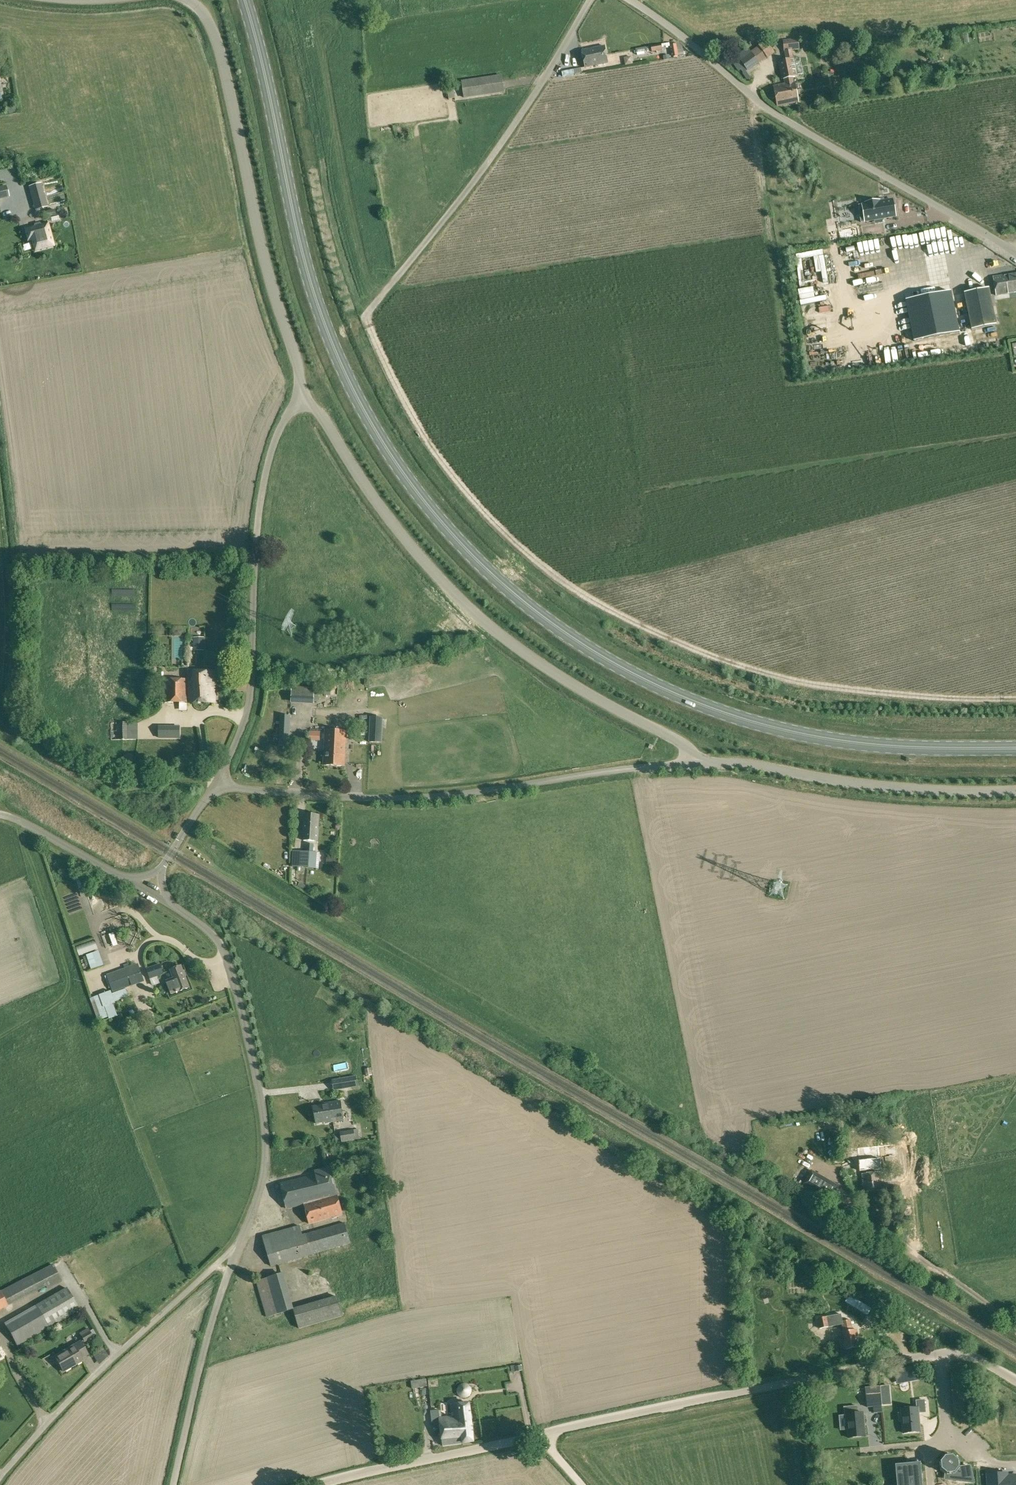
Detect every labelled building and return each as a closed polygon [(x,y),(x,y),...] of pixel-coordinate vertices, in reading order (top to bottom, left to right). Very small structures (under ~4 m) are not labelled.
[(932,35),(917,37),(918,43),(933,40),(932,35)] [(784,41),(785,51),(800,49),(799,39),(784,41)] [(674,57),(684,55),(682,46),(679,43),(672,45),(674,57)] [(608,63),(605,46),(582,50),(586,67),(608,63)] [(610,59),(618,58),(618,50),(609,51),(610,59)] [(628,64),(636,62),(634,53),(626,55),(628,64)] [(741,60),(748,70),(759,62),(752,53),(741,60)] [(736,55),(730,59),(737,70),(743,66),(736,55)] [(771,91),(769,93),(770,97),(772,98),(776,97),(778,106),(799,101),(795,82),(794,82),(793,76),(797,75),(793,58),(778,61),(782,78),(785,78),(786,84),(774,86),(775,90),(771,91)] [(462,81),(465,97),(504,92),(502,76),(462,81)] [(9,114),(17,112),(15,106),(7,107),(9,114)] [(47,207),(41,183),(29,187),(35,210),(47,207)] [(865,205),(862,205),(865,222),(895,218),(892,201),(880,202),(879,201),(865,204),(865,205)] [(35,251),(54,246),(47,221),(25,227),(28,241),(32,240),(35,251)] [(867,235),(882,234),(882,224),(871,224),(871,230),(867,230),(867,235)] [(861,226),(841,229),(843,239),(863,236),(861,226)] [(907,233),(911,246),(917,245),(913,231),(907,233)] [(818,255),(845,250),(844,242),(817,247),(818,255)] [(881,256),(869,256),(870,268),(873,268),(874,288),(882,288),(881,256)] [(888,264),(890,270),(901,266),(899,260),(888,264)] [(857,262),(847,263),(847,271),(858,270),(857,262)] [(993,277),(996,294),(1015,291),(1015,273),(993,277)] [(834,298),(856,293),(855,288),(833,293),(834,298)] [(964,293),(968,313),(971,330),(996,325),(989,288),(964,293)] [(951,291),(906,300),(914,341),(959,332),(951,291)] [(860,294),(833,299),(835,305),(861,300),(860,294)] [(908,316),(901,319),(903,325),(910,322),(908,316)] [(843,348),(846,375),(856,373),(853,347),(843,348)] [(886,348),(881,349),(882,365),(861,367),(861,373),(888,370),(886,348)] [(909,354),(913,368),(918,367),(914,352),(909,354)] [(333,367),(324,377),(330,382),(339,373),(333,367)] [(194,637),(194,650),(204,650),(204,637),(194,637)] [(165,702),(215,703),(216,672),(188,671),(188,679),(165,678),(165,702)] [(315,688),(292,687),(292,703),(314,704),(314,701),(315,688)] [(281,715),(279,746),(289,746),(290,716),(281,715)] [(371,716),(370,741),(382,742),(383,717),(371,716)] [(111,723),(111,740),(138,739),(137,722),(111,723)] [(324,765),(345,766),(347,731),(326,730),(324,765)] [(306,815),(304,840),(317,841),(319,815),(306,815)] [(307,851),(301,851),(300,862),(313,862),(314,844),(307,844),(307,851)] [(148,968),(151,978),(164,974),(161,963),(148,968)] [(107,975),(113,992),(125,988),(145,981),(139,964),(107,975)] [(167,980),(172,994),(189,988),(181,966),(172,969),(175,978),(167,980)] [(113,992),(112,992),(115,1001),(128,997),(125,988),(113,992)] [(111,991),(95,997),(102,1018),(109,1016),(110,1018),(118,1015),(113,1003),(115,1003),(115,1001),(112,992),(111,991)] [(356,1076),(332,1080),(334,1088),(351,1085),(352,1087),(358,1086),(356,1076)] [(314,1106),(317,1124),(327,1122),(327,1123),(344,1120),(341,1101),(324,1104),(324,1105),(314,1106)] [(356,1139),(354,1130),(354,1129),(340,1131),(342,1142),(356,1140),(356,1139)] [(831,1140),(832,1160),(843,1159),(841,1140),(831,1140)] [(331,1218),(343,1215),(330,1167),(315,1171),(316,1174),(281,1183),(287,1209),(306,1204),(310,1223),(331,1217),(331,1218)] [(862,1174),(864,1192),(882,1190),(880,1172),(862,1174)] [(832,1199),(839,1188),(814,1173),(807,1184),(832,1199)] [(294,1217),(303,1215),(302,1208),(293,1210),(294,1217)] [(263,1236),(272,1266),(351,1243),(344,1223),(303,1235),(300,1226),(263,1236)] [(317,1253),(307,1257),(309,1264),(319,1260),(317,1253)] [(326,1271),(334,1269),(331,1257),(323,1259),(326,1271)] [(0,1291),(0,1295),(7,1307),(46,1287),(47,1289),(62,1281),(53,1263),(0,1291)] [(267,1317),(294,1309),(294,1308),(283,1273),(257,1281),(267,1317)] [(4,1323),(17,1346),(80,1310),(66,1287),(4,1323)] [(294,1309),(299,1329),(344,1316),(338,1295),(294,1308),(294,1309)] [(848,1302),(870,1314),(874,1308),(852,1295),(848,1302)] [(856,1337),(858,1336),(857,1329),(853,1330),(851,1320),(843,1321),(841,1314),(819,1318),(821,1328),(843,1324),(847,1349),(858,1347),(856,1337)] [(881,1316),(877,1322),(885,1327),(888,1320),(881,1316)] [(81,1335),(85,1342),(94,1337),(93,1336),(90,1330),(81,1335)] [(81,1357),(88,1354),(81,1341),(55,1355),(63,1371),(83,1360),(81,1357)] [(99,1357),(103,1363),(112,1357),(109,1351),(99,1357)] [(916,1365),(895,1369),(896,1377),(897,1382),(919,1378),(916,1365)] [(427,1379),(412,1381),(413,1389),(428,1386),(427,1379)] [(459,1390),(459,1391),(459,1392),(459,1393),(460,1394),(461,1395),(461,1396),(462,1396),(463,1397),(464,1397),(465,1397),(466,1397),(467,1397),(468,1396),(469,1396),(470,1395),(471,1394),(471,1393),(472,1392),(472,1391),(472,1390),(472,1389),(472,1388),(471,1387),(470,1386),(469,1385),(468,1384),(467,1384),(466,1384),(465,1384),(464,1384),(463,1384),(462,1384),(461,1385),(461,1386),(460,1387),(459,1387),(459,1388),(459,1389),(459,1390)] [(873,1405),(874,1412),(882,1412),(880,1393),(867,1394),(867,1405),(873,1405)] [(901,1409),(901,1413),(899,1413),(899,1420),(902,1420),(903,1433),(920,1432),(918,1412),(925,1412),(924,1400),(916,1400),(917,1408),(901,1409)] [(441,1425),(443,1445),(472,1442),(474,1441),(469,1403),(451,1405),(452,1416),(440,1417),(439,1410),(431,1411),(433,1426),(441,1425)] [(857,1406),(844,1407),(845,1415),(846,1415),(848,1438),(865,1436),(863,1412),(858,1413),(857,1406)] [(953,1454),(944,1455),(939,1461),(940,1470),(946,1475),(955,1474),(960,1468),(959,1460),(953,1454)] [(899,1484),(922,1484),(920,1463),(897,1465),(899,1484)] [(988,1484),(1015,1484),(1015,1475),(1008,1476),(1008,1473),(988,1474),(988,1484)]
